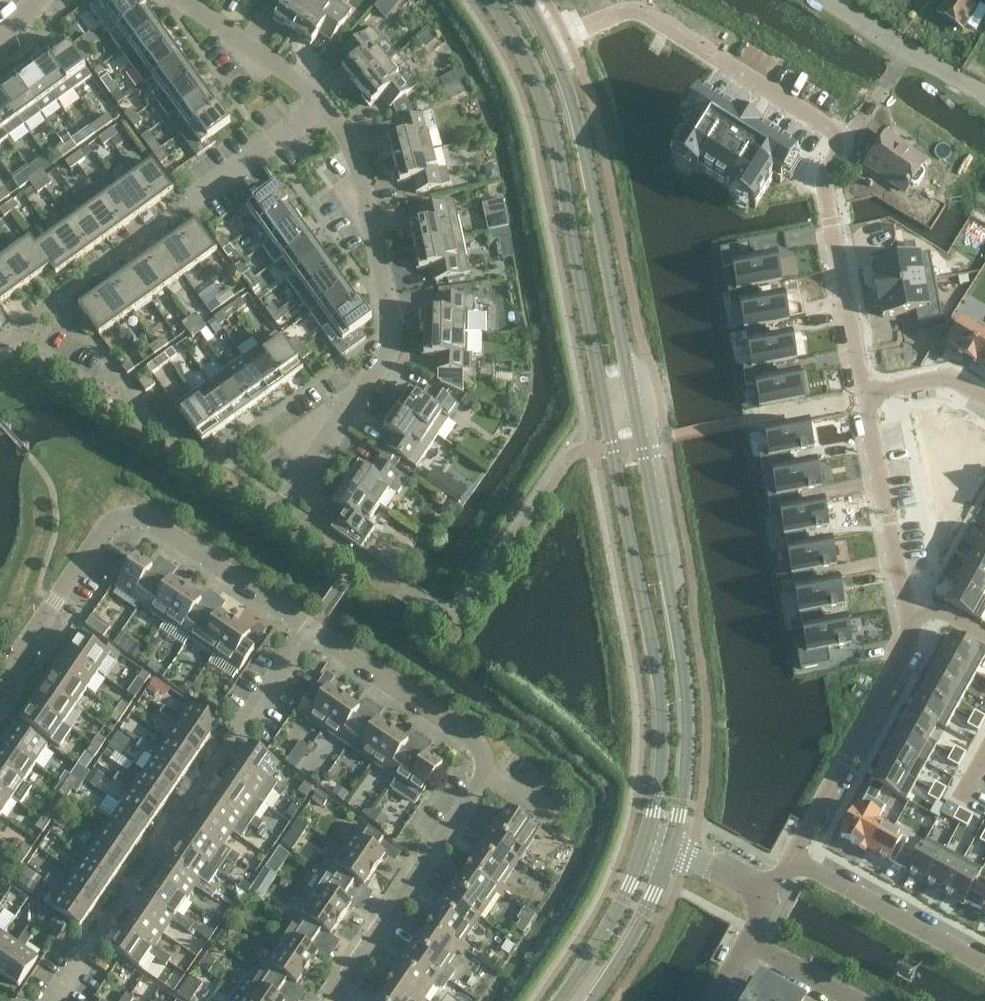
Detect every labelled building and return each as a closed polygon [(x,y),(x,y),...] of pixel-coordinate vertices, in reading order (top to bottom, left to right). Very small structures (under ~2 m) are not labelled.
[(116,28),(117,28),(146,7),(141,0),(99,0),(97,1),(116,28)] [(314,0),(284,0),(285,1),(273,19),(283,26),(284,24),(293,30),(314,0)] [(293,30),(301,36),(300,38),(310,45),(323,27),(333,33),(329,39),(331,40),(351,11),(336,0),(314,0),(293,30)] [(966,24),(976,30),(984,15),(984,8),(979,4),(981,0),(946,0),(938,12),(964,28),(966,24)] [(158,24),(146,7),(117,28),(116,28),(108,34),(121,51),(158,24)] [(170,40),(158,24),(121,51),(133,67),(170,40)] [(357,87),(388,61),(375,46),(381,40),(370,27),(342,50),(352,61),(340,71),(348,81),(350,79),(357,87)] [(88,33),(74,44),(81,54),(88,49),(98,42),(93,35),(88,33)] [(91,76),(64,40),(47,52),(74,89),(91,76)] [(153,78),(182,57),(170,40),(133,67),(144,83),(152,78),(153,78)] [(88,49),(81,54),(87,62),(93,57),(88,49)] [(47,52),(30,64),(57,101),(74,89),(47,52)] [(182,57),(153,78),(165,95),(194,74),(182,57)] [(388,61),(357,87),(363,95),(361,97),(369,106),(381,96),(391,107),(418,84),(407,71),(401,77),(388,61)] [(30,64),(14,76),(35,105),(35,106),(40,113),(57,101),(30,64)] [(439,79),(444,88),(458,81),(465,77),(460,69),(453,73),(452,72),(439,79)] [(168,116),(176,111),(177,111),(206,90),(194,74),(165,95),(157,100),(168,116)] [(105,87),(112,82),(107,75),(100,80),(105,87)] [(35,106),(35,105),(14,76),(0,86),(0,92),(18,117),(35,106)] [(465,94),(458,81),(444,88),(451,101),(465,94)] [(112,82),(105,87),(110,94),(117,89),(112,82)] [(206,90),(177,111),(188,127),(218,107),(206,90)] [(2,129),(18,117),(0,92),(0,127),(2,129)] [(689,128),(671,157),(698,174),(699,172),(728,190),(727,192),(754,209),(772,180),(780,184),(796,157),(761,135),(762,133),(735,116),(734,118),(699,96),(682,123),(689,128)] [(215,144),(211,138),(230,124),(218,107),(188,127),(180,133),(197,157),(215,144)] [(129,120),(136,115),(131,108),(124,113),(129,120)] [(394,160),(433,150),(428,131),(436,128),(432,112),(397,121),(400,135),(385,139),(389,151),(391,150),(394,160)] [(97,122),(102,129),(113,121),(108,114),(97,122)] [(136,115),(129,120),(134,127),(141,122),(136,115)] [(154,123),(165,148),(180,141),(170,117),(154,123)] [(102,129),(97,122),(90,127),(95,134),(102,129)] [(112,128),(105,133),(111,140),(117,135),(112,128)] [(64,131),(57,135),(64,145),(70,140),(64,131)] [(105,133),(98,138),(103,145),(111,140),(105,133)] [(917,184),(924,175),(923,171),(920,169),(926,161),(887,134),(866,163),(905,190),(910,183),(913,185),(917,184)] [(76,148),(71,141),(64,146),(69,153),(76,148)] [(153,153),(160,148),(155,141),(148,146),(153,153)] [(69,153),(64,146),(57,151),(62,158),(69,153)] [(160,148),(153,153),(161,164),(168,159),(160,148)] [(433,150),(394,160),(397,171),(394,171),(397,183),(413,179),(416,193),(451,184),(446,167),(438,170),(433,150)] [(79,152),(72,157),(77,164),(84,159),(79,152)] [(72,157),(65,162),(70,169),(77,164),(72,157)] [(173,191),(152,161),(135,174),(156,203),(173,191)] [(73,178),(62,164),(56,169),(66,183),(73,178)] [(30,182),(32,186),(39,181),(34,174),(29,168),(13,179),(20,189),(30,182)] [(46,176),(43,172),(41,169),(34,174),(39,181),(46,176)] [(118,186),(139,215),(156,203),(135,174),(118,186)] [(51,183),(46,176),(39,181),(45,188),(51,183)] [(38,193),(45,188),(39,181),(32,186),(38,193)] [(5,189),(1,183),(0,184),(0,197),(3,201),(10,196),(5,189)] [(102,198),(123,227),(139,215),(118,186),(102,198)] [(258,224),(287,203),(275,186),(246,207),(258,224)] [(85,210),(106,239),(123,227),(102,198),(85,210)] [(18,207),(13,200),(6,204),(12,212),(18,207)] [(414,247),(462,237),(454,201),(419,208),(419,211),(426,209),(429,220),(407,225),(409,237),(412,237),(414,247)] [(287,203),(258,224),(270,240),(270,241),(299,220),(287,203)] [(0,209),(0,212),(4,217),(12,212),(6,204),(0,209)] [(69,222),(90,251),(106,239),(85,210),(69,222)] [(488,219),(491,230),(507,226),(505,216),(488,219)] [(274,263),(282,257),(311,236),(299,220),(270,241),(270,240),(261,246),(274,263)] [(217,250),(195,221),(178,234),(199,263),(217,250)] [(52,233),(73,263),(90,251),(69,222),(52,233)] [(508,227),(489,231),(491,241),(510,237),(509,233),(508,227)] [(51,267),(50,268),(56,275),(73,263),(52,233),(36,245),(35,246),(51,267)] [(178,234),(162,246),(183,275),(199,263),(178,234)] [(223,250),(230,245),(222,235),(215,240),(223,250)] [(311,236),(282,257),(294,274),(323,253),(311,236)] [(462,237),(414,247),(416,257),(414,258),(416,270),(432,267),(435,281),(470,273),(462,237)] [(35,246),(36,245),(30,238),(13,250),(34,279),(50,268),(51,267),(35,246)] [(749,244),(719,249),(723,268),(733,266),(737,289),(757,285),(780,280),(775,255),(752,259),(749,244)] [(906,258),(873,265),(875,277),(874,277),(876,291),(935,279),(930,254),(917,256),(914,244),(904,246),(906,258)] [(230,245),(223,250),(228,257),(235,252),(230,245)] [(162,246),(145,258),(166,287),(183,275),(162,246)] [(13,250),(0,259),(0,267),(17,291),(34,279),(13,250)] [(287,280),(298,296),(306,290),(335,269),(323,253),(294,274),(295,275),(287,280)] [(145,258),(129,270),(150,299),(166,287),(145,258)] [(247,283),(254,278),(241,261),(235,267),(247,283)] [(1,303),(17,291),(0,267),(0,302),(1,303)] [(306,290),(298,296),(310,313),(347,286),(335,269),(306,290)] [(129,270),(112,282),(133,311),(150,299),(129,270)] [(254,278),(247,283),(251,290),(259,285),(254,278)] [(935,279),(876,291),(879,305),(881,304),(883,316),(916,310),(919,323),(942,318),(935,279)] [(112,282),(96,294),(117,323),(133,311),(112,282)] [(481,295),(508,291),(507,282),(480,285),(481,295)] [(757,285),(737,289),(744,327),(765,324),(788,319),(783,294),(760,298),(757,285)] [(347,286),(310,313),(322,329),(330,323),(359,302),(347,286)] [(229,289),(222,294),(227,302),(234,297),(229,289)] [(78,306),(99,335),(117,323),(96,294),(78,306)] [(215,299),(220,307),(227,302),(222,294),(215,299)] [(424,322),(424,332),(480,334),(481,315),(478,312),(473,312),(474,296),(438,295),(437,310),(422,310),(422,322),(424,322)] [(230,306),(235,313),(246,306),(240,298),(230,306)] [(366,339),(359,329),(372,320),(359,302),(330,323),(341,339),(333,345),(341,357),(366,339)] [(270,316),(278,311),(273,304),(266,310),(270,316)] [(235,313),(230,306),(213,318),(219,325),(235,313)] [(278,311),(270,316),(275,323),(282,318),(278,311)] [(194,325),(201,320),(196,313),(189,318),(194,325)] [(187,330),(194,325),(189,318),(182,323),(187,330)] [(223,330),(219,325),(213,318),(206,323),(215,335),(223,330)] [(206,327),(201,321),(201,320),(194,325),(199,332),(206,327)] [(948,345),(960,353),(976,364),(977,363),(984,368),(984,335),(963,322),(948,345)] [(767,338),(765,324),(744,327),(752,367),(796,359),(791,333),(767,338)] [(194,325),(187,330),(192,337),(199,332),(194,325)] [(465,381),(465,370),(472,371),(473,354),(480,354),(480,334),(424,332),(424,343),(421,343),(421,355),(436,355),(436,370),(449,370),(449,380),(465,381)] [(303,370),(282,341),(276,333),(259,345),(285,382),(303,370)] [(161,350),(168,345),(163,337),(156,342),(161,350)] [(294,349),(301,344),(296,337),(289,342),(294,349)] [(154,355),(161,350),(156,342),(149,347),(154,355)] [(301,344),(294,349),(302,359),(309,354),(301,344)] [(242,357),(269,394),(285,382),(259,345),(242,357)] [(180,360),(171,349),(164,354),(170,361),(173,365),(180,360)] [(152,374),(159,368),(170,361),(164,354),(146,367),(152,374)] [(226,369),(252,406),(269,394),(242,357),(226,369)] [(127,374),(134,369),(129,362),(122,367),(127,374)] [(772,363),(753,367),(756,384),(760,407),(803,398),(798,373),(775,377),(772,363)] [(209,381),(236,418),(252,406),(226,369),(209,381)] [(139,382),(145,391),(155,385),(148,375),(139,382)] [(193,393),(219,430),(236,418),(209,381),(193,393)] [(397,409),(437,436),(458,406),(428,385),(420,397),(407,388),(400,399),(403,400),(397,409)] [(175,406),(202,442),(219,430),(193,393),(175,406)] [(937,436),(984,465),(984,427),(954,408),(937,436)] [(437,436),(397,409),(391,417),(389,416),(382,426),(394,435),(386,447),(416,467),(437,436)] [(769,453),(759,455),(762,473),(772,471),(772,470),(792,466),(789,452),(813,448),(808,422),(765,430),(769,453)] [(964,513),(984,473),(984,467),(965,457),(941,501),(964,513)] [(346,483),(379,505),(391,489),(398,494),(407,480),(378,459),(369,471),(357,462),(350,473),(352,474),(346,483)] [(792,466),(772,470),(772,471),(776,492),(780,509),(800,505),(797,491),(820,487),(815,461),(792,466)] [(425,482),(458,504),(467,491),(434,469),(425,482)] [(922,481),(913,483),(919,505),(927,503),(922,481)] [(361,548),(365,541),(375,527),(368,522),(379,505),(346,483),(340,491),(338,490),(331,500),(344,509),(336,521),(342,525),(337,532),(361,548)] [(800,505),(780,509),(784,532),(787,548),(807,544),(805,531),(828,526),(823,501),(800,505)] [(976,547),(984,552),(984,531),(976,547)] [(807,544),(787,548),(792,571),(795,588),(815,584),(812,570),(835,565),(830,540),(807,544)] [(966,565),(984,576),(984,552),(976,547),(966,565)] [(140,604),(157,580),(148,574),(153,568),(136,556),(115,587),(140,604)] [(956,583),(984,599),(984,598),(983,596),(984,593),(984,576),(966,565),(956,583)] [(165,621),(186,590),(170,579),(165,586),(157,580),(140,604),(165,621)] [(815,584),(795,588),(799,610),(802,627),(822,623),(820,609),(843,605),(838,579),(815,584)] [(946,602),(980,621),(984,613),(984,599),(956,583),(946,602)] [(189,637),(205,613),(197,608),(202,601),(186,590),(165,621),(189,637)] [(205,613),(189,637),(214,654),(235,623),(219,612),(214,619),(205,613)] [(85,625),(103,637),(110,627),(92,615),(85,625)] [(807,650),(797,651),(801,670),(830,664),(827,649),(851,644),(846,618),(822,623),(802,627),(807,650)] [(235,623),(214,654),(239,671),(255,649),(245,642),(251,634),(235,623)] [(93,644),(90,642),(94,638),(84,631),(81,636),(79,634),(67,651),(98,673),(105,677),(120,655),(97,639),(93,644)] [(141,661),(149,648),(122,631),(114,643),(141,661)] [(941,655),(976,674),(984,657),(984,655),(951,636),(941,655)] [(55,668),(86,690),(98,673),(67,651),(55,668)] [(941,655),(931,673),(966,692),(976,674),(941,655)] [(44,685),(75,707),(86,690),(55,668),(44,685)] [(150,675),(143,671),(137,679),(144,684),(150,675)] [(931,673),(921,691),(956,710),(966,692),(931,673)] [(154,678),(142,696),(148,700),(161,683),(154,678)] [(32,702),(63,724),(75,707),(44,685),(32,702)] [(323,728),(344,698),(328,687),(323,694),(314,688),(298,711),(323,728)] [(921,691),(911,709),(946,728),(956,710),(921,691)] [(215,713),(220,705),(210,698),(204,706),(215,713)] [(344,698),(323,728),(347,745),(363,722),(355,716),(360,709),(344,698)] [(63,724),(32,702),(20,720),(51,741),(63,724)] [(116,710),(123,715),(129,706),(122,702),(116,710)] [(219,723),(190,703),(181,717),(172,711),(167,718),(176,724),(178,721),(207,740),(219,723)] [(167,718),(172,711),(164,706),(159,713),(167,718)] [(911,709),(902,726),(936,746),(937,745),(929,740),(938,725),(946,729),(946,728),(911,709)] [(123,715),(116,710),(110,718),(117,723),(123,715)] [(971,718),(981,724),(984,717),(975,711),(971,718)] [(971,718),(967,725),(978,731),(981,724),(971,718)] [(363,722),(347,745),(372,762),(392,731),(377,720),(371,728),(363,722)] [(178,721),(176,724),(167,738),(196,757),(207,740),(178,721)] [(4,744),(35,765),(47,747),(16,726),(4,744)] [(902,726),(892,744),(926,764),(936,746),(902,726)] [(392,731),(372,762),(397,779),(412,755),(404,750),(409,742),(392,731)] [(93,744),(100,748),(106,740),(99,735),(93,744)] [(155,754),(184,774),(196,757),(167,738),(158,751),(149,745),(144,752),(153,758),(155,754)] [(144,752),(149,745),(141,739),(136,746),(144,752)] [(289,758),(302,767),(315,747),(301,739),(289,758)] [(24,782),(35,765),(4,744),(0,749),(0,766),(24,782)] [(100,748),(93,744),(87,752),(94,757),(100,748)] [(280,764),(250,744),(238,762),(268,782),(271,778),(280,764)] [(892,744),(882,762),(917,781),(926,764),(892,744)] [(955,747),(951,754),(962,760),(965,753),(955,747)] [(155,754),(153,758),(144,771),(172,791),(184,774),(155,754)] [(412,755),(397,779),(421,795),(442,765),(426,754),(420,761),(412,755)] [(951,754),(947,761),(958,767),(962,760),(951,754)] [(268,782),(238,762),(227,779),(264,804),(273,791),(278,783),(271,778),(268,782)] [(882,762),(871,781),(873,782),(883,788),(906,800),(917,781),(882,762)] [(12,799),(20,805),(32,788),(24,782),(0,766),(0,790),(12,799)] [(126,778),(121,786),(130,791),(132,788),(161,808),(172,791),(144,771),(135,784),(126,778)] [(121,786),(126,778),(118,773),(113,780),(121,786)] [(65,785),(72,790),(77,782),(70,777),(65,785)] [(227,779),(215,795),(245,816),(248,812),(255,817),(264,804),(227,779)] [(858,805),(841,837),(862,849),(876,823),(885,807),(875,802),(883,788),(873,782),(860,807),(858,805)] [(273,791),(281,796),(286,789),(278,783),(273,791)] [(935,783),(931,790),(942,795),(946,789),(935,783)] [(72,790),(65,785),(59,793),(66,798),(72,790)] [(332,793),(342,800),(347,792),(337,786),(332,793)] [(121,805),(149,825),(161,808),(132,788),(130,791),(121,805)] [(1,816),(12,799),(0,790),(0,815),(1,816)] [(323,806),(329,798),(318,790),(312,799),(323,806)] [(931,790),(928,796),(938,802),(942,795),(931,790)] [(215,795),(204,812),(233,833),(241,838),(251,825),(255,817),(248,812),(245,816),(215,795)] [(103,813),(98,820),(106,826),(109,822),(138,841),(149,825),(121,805),(111,818),(103,813)] [(98,820),(103,813),(95,807),(90,814),(98,820)] [(959,809),(953,819),(960,823),(966,812),(959,809)] [(485,837),(519,860),(535,836),(542,840),(545,835),(508,810),(495,828),(492,826),(485,837)] [(42,819),(49,824),(54,815),(47,811),(42,819)] [(204,812),(192,829),(222,849),(225,846),(233,833),(204,812)] [(966,812),(960,823),(967,827),(973,816),(966,812)] [(263,823),(255,817),(251,825),(258,830),(263,823)] [(299,817),(283,840),(294,847),(309,824),(299,817)] [(49,824),(42,819),(36,827),(43,832),(49,824)] [(98,839),(126,858),(138,841),(109,822),(106,826),(98,839)] [(876,823),(862,849),(888,863),(889,861),(908,872),(914,862),(900,855),(908,840),(876,823)] [(344,850),(375,871),(385,855),(378,850),(384,841),(361,825),(344,850)] [(192,829),(181,846),(218,872),(227,858),(232,851),(225,846),(222,849),(192,829)] [(468,867),(505,893),(508,887),(503,884),(519,860),(485,837),(478,848),(481,850),(468,867)] [(80,846),(75,854),(83,859),(86,855),(115,875),(126,858),(98,839),(88,852),(80,846)] [(908,872),(907,874),(926,884),(945,850),(926,839),(914,862),(908,872)] [(67,848),(71,851),(75,854),(80,846),(72,841),(67,848)] [(19,853),(25,857),(31,849),(24,845),(19,853)] [(181,846),(169,863),(199,884),(201,880),(209,885),(218,872),(181,846)] [(375,871),(344,850),(327,874),(350,890),(356,882),(364,887),(375,871)] [(945,850),(926,884),(944,894),(963,860),(945,850)] [(232,851),(227,858),(235,864),(240,856),(232,851)] [(25,857),(19,853),(13,861),(20,866),(25,857)] [(74,872),(103,892),(115,875),(86,855),(83,859),(74,872)] [(963,860),(944,894),(963,904),(964,903),(969,893),(982,870),(963,860)] [(158,880),(187,900),(196,887),(204,893),(209,885),(201,880),(199,884),(169,863),(158,880)] [(446,894),(479,917),(495,894),(501,898),(505,893),(468,867),(456,885),(453,883),(446,894)] [(249,892),(261,900),(277,877),(265,868),(254,884),(252,887),(249,892)] [(57,880),(52,887),(60,893),(63,889),(92,909),(103,892),(74,872),(65,886),(57,880)] [(52,887),(57,880),(49,874),(44,882),(52,887)] [(310,899),(341,920),(352,903),(345,898),(350,890),(327,874),(310,899)] [(20,875),(15,883),(22,887),(27,880),(20,875)] [(244,878),(239,885),(249,892),(252,887),(254,884),(244,878)] [(187,900),(158,880),(146,897),(176,917),(178,913),(187,900)] [(217,891),(209,885),(204,893),(212,898),(217,891)] [(50,908),(79,927),(92,909),(63,889),(60,893),(50,908)] [(964,903),(984,911),(983,913),(984,913),(984,892),(983,898),(969,893),(964,903)] [(429,925),(466,950),(469,945),(463,941),(479,917),(446,894),(439,905),(441,906),(429,925)] [(135,913),(164,934),(173,921),(180,926),(185,918),(178,913),(176,917),(146,897),(135,913)] [(293,923),(317,939),(323,931),(330,936),(341,920),(310,899),(293,923)] [(164,934),(135,913),(123,930),(153,951),(155,947),(164,934)] [(180,926),(189,932),(194,924),(185,918),(180,926)] [(277,948),(307,969),(318,953),(311,948),(317,939),(293,923),(277,948)] [(466,950),(429,925),(417,943),(412,940),(405,951),(449,981),(454,973),(453,968),(447,964),(456,951),(462,955),(466,950)] [(22,934),(30,939),(36,931),(28,926),(22,934)] [(153,951),(123,930),(111,949),(140,969),(150,955),(157,960),(162,952),(155,947),(153,951)] [(17,942),(4,933),(0,939),(0,973),(1,974),(20,945),(17,942)] [(20,945),(24,947),(30,939),(22,934),(17,942),(20,945)] [(24,947),(20,945),(1,974),(19,986),(38,957),(24,947)] [(260,973),(283,988),(289,980),(297,985),(307,969),(277,948),(260,973)] [(417,1000),(428,1000),(424,999),(433,985),(439,989),(443,989),(449,981),(405,951),(397,962),(402,964),(390,982),(417,1000)] [(171,958),(162,952),(157,960),(166,965),(171,958)] [(260,973),(258,975),(253,971),(247,980),(244,978),(235,991),(249,1000),(283,1000),(277,997),(283,988),(260,973)] [(189,1000),(190,1000),(202,984),(191,976),(178,994),(189,1000)] [(390,982),(377,1000),(373,997),(370,1000),(417,1000),(390,982)] [(768,989),(763,998),(755,994),(751,1000),(791,1000),(768,989)] [(235,991),(228,1000),(249,1000),(235,991)] [(134,998),(126,993),(121,1000),(131,1000),(134,998)]
